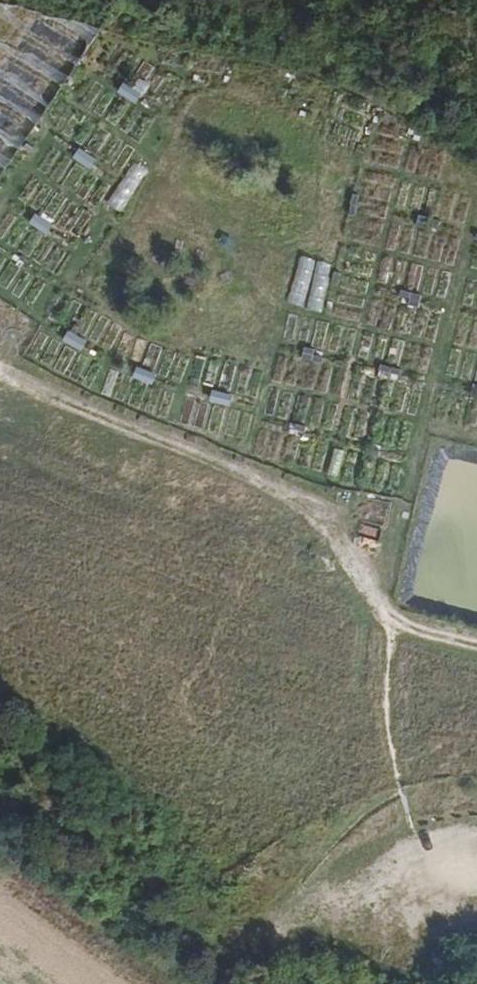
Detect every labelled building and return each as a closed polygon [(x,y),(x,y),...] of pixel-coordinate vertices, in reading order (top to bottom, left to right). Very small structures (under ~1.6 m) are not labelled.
[(101,25),(0,2),(0,173),(51,91),(69,88),(98,41),(101,25)] [(123,213),(147,170),(133,163),(109,205),(123,213)] [(37,214),(31,225),(49,235),(55,224),(37,214)] [(311,310),(323,312),(330,265),(318,263),(311,310)] [(70,331),(64,342),(84,351),(89,340),(70,331)]
